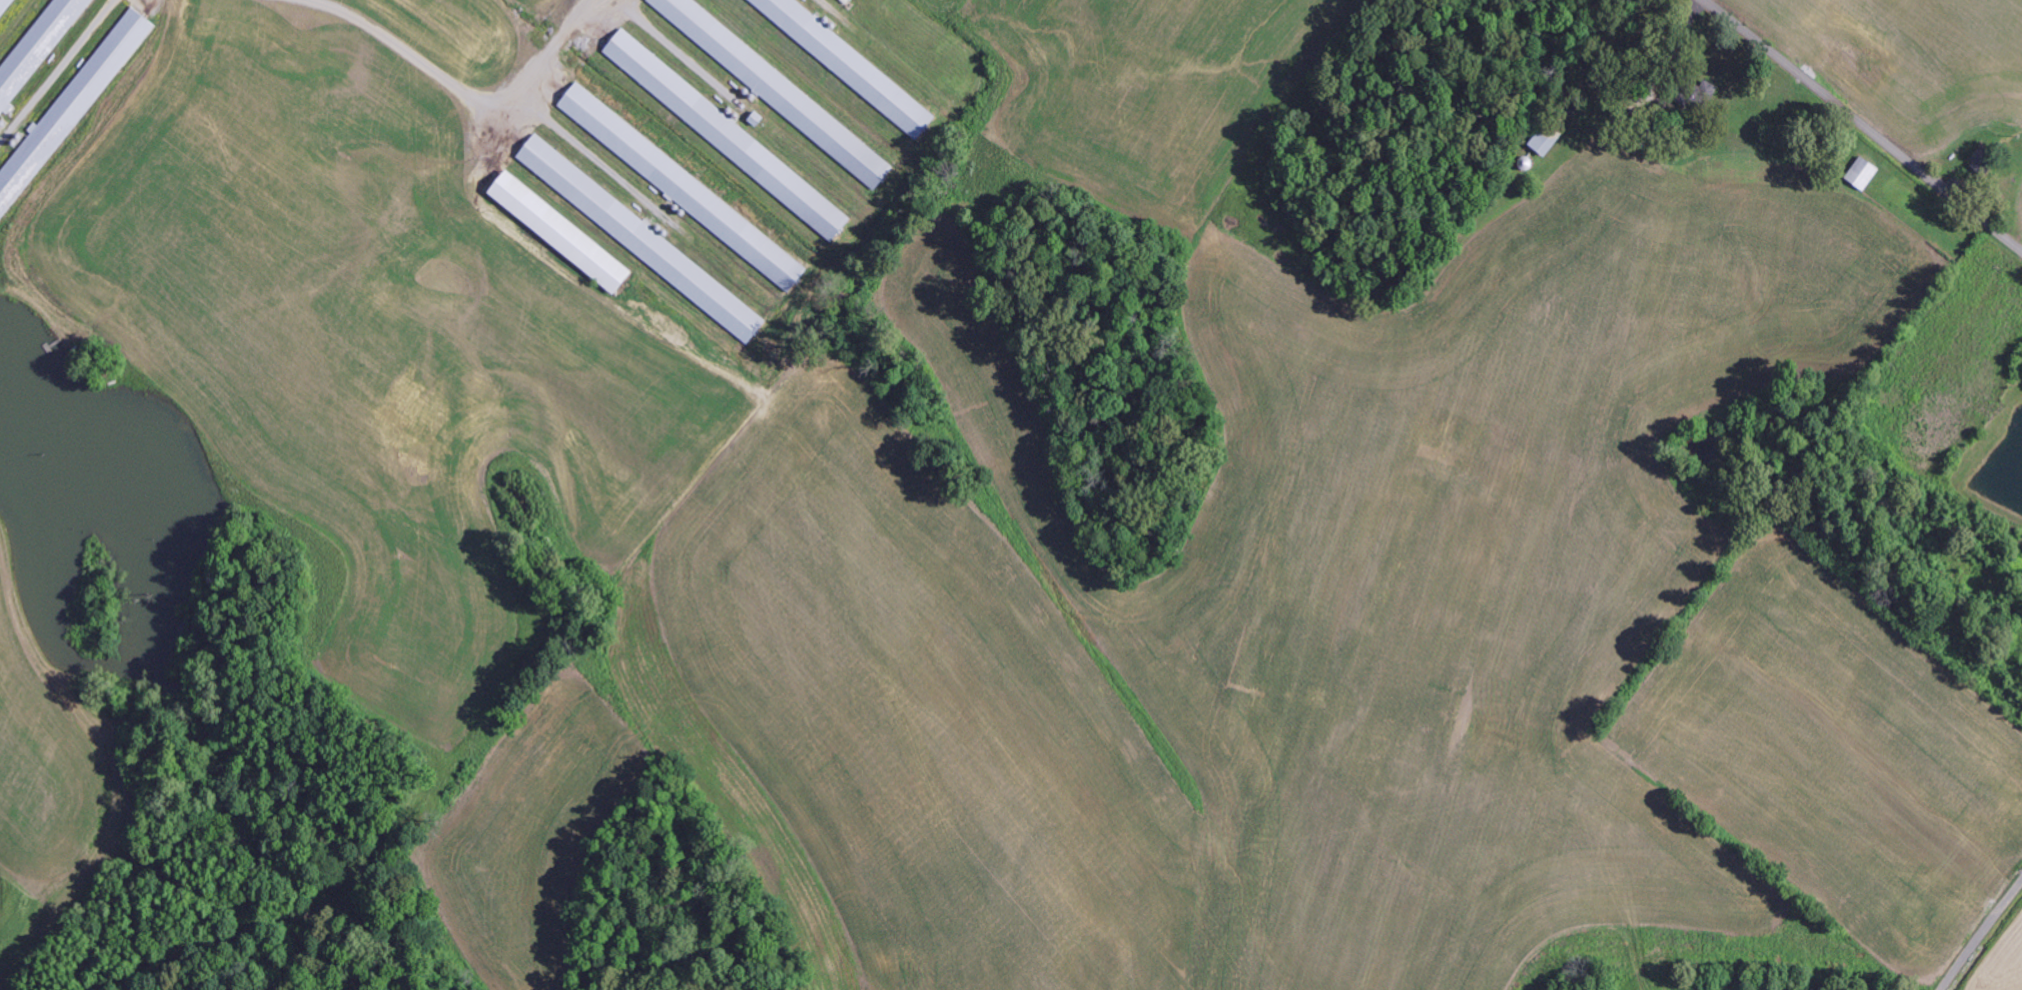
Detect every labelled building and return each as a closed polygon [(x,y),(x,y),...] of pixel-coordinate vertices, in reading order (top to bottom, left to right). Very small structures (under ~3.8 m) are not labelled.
[(0,76),(0,123),(1,124),(93,0),(57,0),(0,76)] [(649,2),(881,190),(900,166),(695,0),(651,0),(649,2)] [(924,139),(943,115),(800,0),(751,0),(924,139)] [(133,4),(44,127),(37,122),(0,173),(0,232),(154,19),(133,4)] [(841,239),(860,215),(622,32),(603,56),(841,239)] [(815,267),(580,83),(561,108),(796,292),(815,267)] [(755,342),(773,318),(537,136),(519,160),(755,342)] [(1878,167),(1858,156),(1844,179),(1863,191),(1878,167)] [(622,296),(640,272),(512,170),(494,194),(622,296)]
